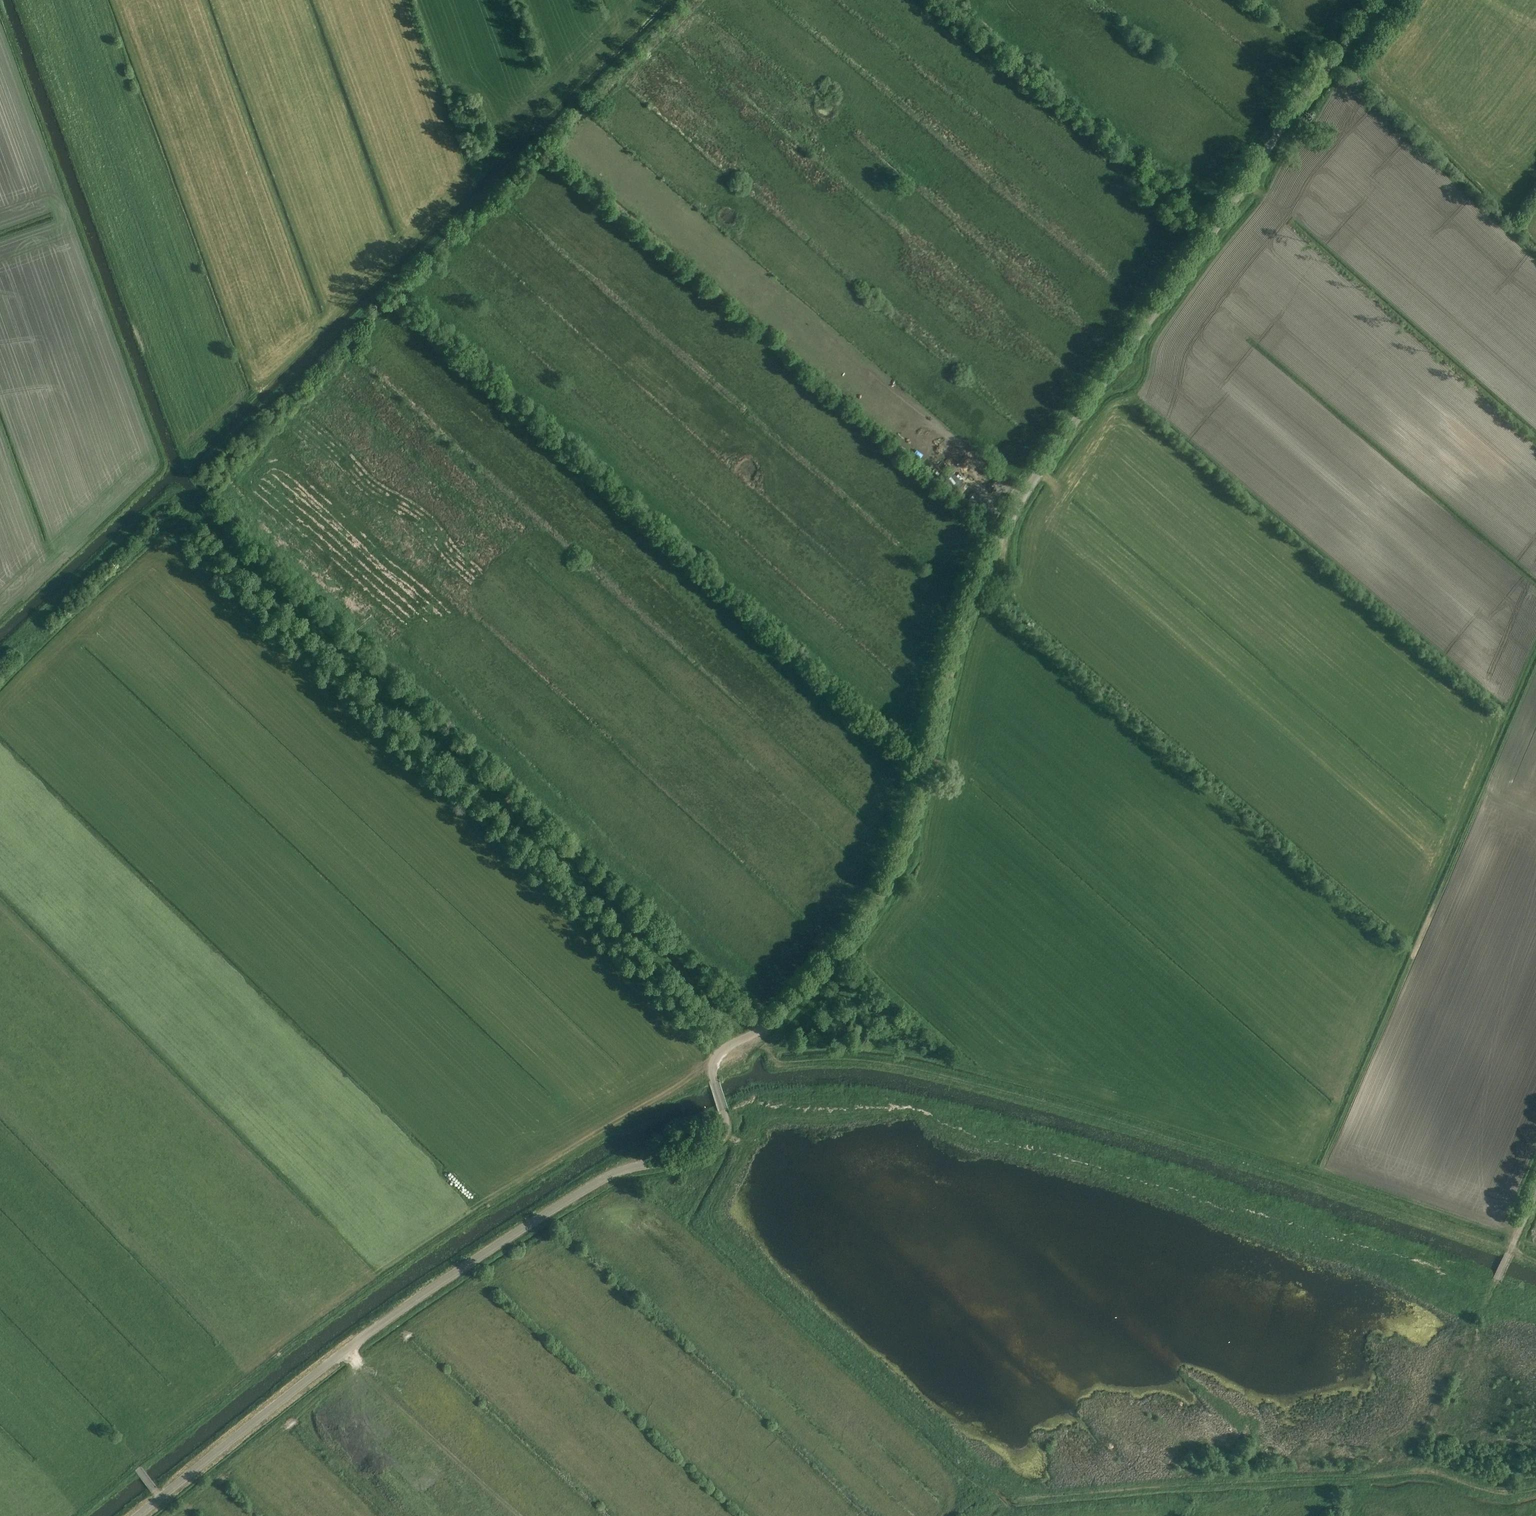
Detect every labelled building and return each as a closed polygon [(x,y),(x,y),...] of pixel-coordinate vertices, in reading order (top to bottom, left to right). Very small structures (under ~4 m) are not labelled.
[(961,495),(968,486),(964,482),(957,491),(961,495)] [(968,499),(991,517),(997,510),(974,492),(968,499)] [(959,736),(963,742),(968,737),(964,732),(959,736)]
